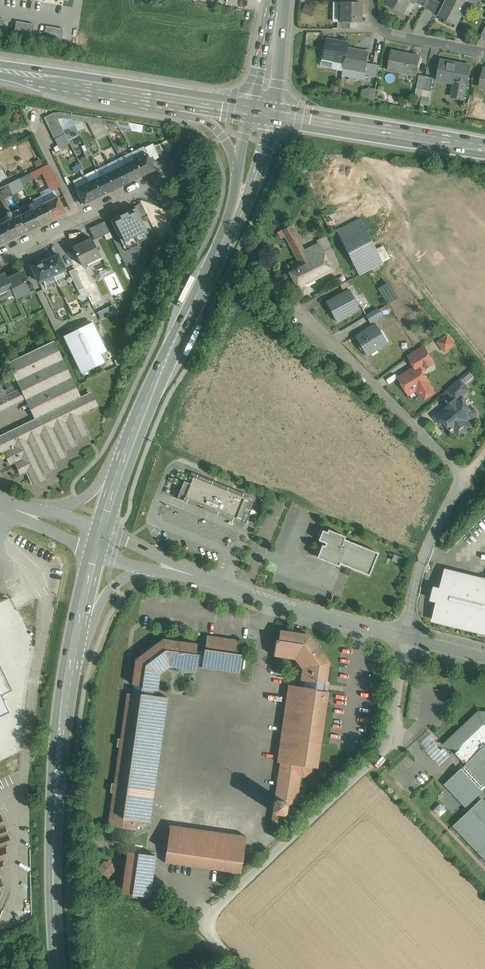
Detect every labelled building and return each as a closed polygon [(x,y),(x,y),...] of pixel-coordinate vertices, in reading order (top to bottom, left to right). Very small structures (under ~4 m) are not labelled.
[(386,5),(403,13),(410,0),(415,3),(417,0),(389,0),(386,5)] [(415,3),(425,8),(429,0),(417,0),(415,3)] [(436,0),(429,0),(425,8),(435,13),(440,2),(436,0)] [(459,0),(447,0),(439,16),(447,21),(459,0)] [(447,21),(456,25),(468,2),(476,6),(480,0),(459,0),(447,21)] [(342,2),(341,2),(341,22),(341,23),(350,23),(360,23),(360,3),(355,2),(342,2)] [(316,8),(306,4),(303,13),(312,17),(316,8)] [(34,24),(17,21),(15,31),(32,34),(34,24)] [(64,28),(46,25),(44,36),(62,39),(64,28)] [(316,34),(307,32),(304,47),(313,48),(316,34)] [(348,43),(325,39),(321,59),(322,59),(320,64),(321,66),(330,68),(331,67),(333,61),(344,63),(347,48),(348,43)] [(369,52),(347,48),(344,63),(343,68),(365,72),(367,63),(369,52)] [(420,57),(392,52),(388,70),(417,75),(420,57)] [(470,67),(442,61),(438,80),(456,84),(454,96),(463,98),(462,99),(463,99),(467,79),(469,80),(469,78),(467,78),(470,67)] [(373,64),(367,63),(365,72),(365,75),(371,76),(373,64)] [(380,66),(373,64),(371,76),(378,77),(380,66)] [(426,77),(419,76),(417,89),(423,90),(426,77)] [(340,86),(331,84),(329,93),(337,95),(340,86)] [(374,88),(361,87),(361,97),(374,97),(374,88)] [(55,112),(44,117),(47,123),(57,117),(55,112)] [(57,117),(47,123),(49,128),(60,123),(57,117)] [(101,119),(85,117),(88,122),(103,125),(101,119)] [(116,121),(101,119),(103,125),(119,127),(116,121)] [(129,123),(116,121),(119,127),(120,131),(126,131),(126,128),(131,129),(129,123)] [(60,123),(49,128),(52,133),(63,128),(60,123)] [(103,125),(93,129),(97,138),(106,135),(103,125)] [(63,128),(52,133),(54,139),(65,134),(63,128)] [(167,153),(162,142),(158,144),(164,155),(167,153)] [(153,146),(154,146),(153,144),(144,148),(149,158),(153,156),(154,159),(158,157),(153,146)] [(164,155),(158,144),(154,146),(153,146),(158,157),(164,155)] [(149,158),(144,148),(132,154),(142,176),(155,170),(151,162),(155,160),(154,159),(153,156),(149,158)] [(142,176),(132,154),(120,159),(123,165),(131,182),(142,176)] [(56,179),(49,164),(42,167),(49,182),(56,179)] [(123,165),(111,171),(119,187),(131,182),(123,165)] [(111,171),(100,177),(108,193),(119,187),(111,171)] [(29,174),(19,179),(21,183),(31,178),(29,174)] [(100,177),(89,182),(96,198),(108,193),(100,177)] [(19,179),(10,184),(12,188),(21,183),(19,179)] [(89,182),(75,189),(83,205),(96,198),(89,182)] [(0,189),(0,199),(1,200),(12,194),(8,185),(0,189)] [(56,192),(53,191),(42,196),(45,203),(53,219),(65,213),(56,192)] [(53,219),(45,203),(36,207),(34,203),(31,204),(41,225),(46,223),(46,222),(53,219)] [(41,225),(31,204),(28,206),(30,210),(22,214),(29,230),(36,227),(41,225)] [(123,249),(145,238),(136,220),(144,216),(140,207),(134,209),(135,213),(111,224),(123,249)] [(22,214),(13,219),(11,215),(8,216),(18,236),(23,234),(23,233),(29,230),(22,214)] [(0,225),(0,228),(6,241),(13,238),(18,236),(8,216),(6,217),(7,221),(0,225)] [(361,219),(338,231),(360,274),(383,263),(382,261),(376,249),(361,219)] [(104,221),(89,229),(94,239),(110,232),(104,221)] [(304,250),(291,225),(282,230),(295,255),(304,250)] [(336,254),(327,236),(318,240),(319,242),(327,259),(336,254)] [(91,238),(73,247),(72,247),(80,263),(98,254),(100,256),(91,238)] [(304,250),(295,255),(300,264),(302,263),(311,281),(333,270),(327,259),(319,242),(304,250)] [(389,258),(383,246),(376,249),(382,261),(389,258)] [(57,254),(46,260),(54,275),(65,269),(57,254)] [(46,260),(31,267),(35,275),(37,281),(38,280),(39,282),(54,275),(46,260)] [(300,264),(288,270),(298,288),(311,281),(302,263),(300,264)] [(88,278),(82,265),(75,268),(82,282),(88,278)] [(82,282),(75,268),(69,271),(78,290),(84,287),(82,282)] [(7,278),(14,292),(16,298),(22,295),(30,291),(20,272),(11,277),(11,276),(7,278)] [(115,272),(103,277),(112,297),(120,293),(124,291),(115,272)] [(7,278),(5,273),(0,275),(0,299),(7,296),(14,292),(7,278)] [(102,299),(94,282),(91,284),(88,278),(82,282),(84,287),(92,304),(102,299)] [(350,279),(340,284),(343,290),(353,284),(350,279)] [(388,282),(378,288),(388,304),(398,297),(388,282)] [(350,290),(327,302),(336,321),(359,309),(350,290)] [(128,299),(124,291),(120,293),(123,301),(128,299)] [(106,308),(102,299),(92,304),(96,312),(98,311),(106,308)] [(129,300),(123,303),(128,313),(131,306),(129,300)] [(106,308),(98,311),(102,319),(118,311),(114,304),(106,308)] [(379,309),(368,315),(367,314),(366,315),(371,323),(372,322),(371,321),(382,315),(379,309)] [(101,354),(106,351),(93,323),(64,337),(77,365),(101,354)] [(388,344),(375,323),(375,324),(375,325),(357,336),(356,335),(355,335),(368,356),(369,355),(367,353),(378,346),(379,348),(387,343),(387,344),(388,344)] [(448,335),(438,342),(445,352),(455,345),(448,335)] [(53,342),(9,363),(21,388),(26,399),(27,400),(30,398),(39,417),(0,436),(0,453),(5,451),(12,464),(16,462),(23,475),(26,473),(31,483),(44,477),(42,472),(55,465),(53,460),(66,454),(63,449),(76,443),(74,438),(87,431),(79,416),(96,408),(89,393),(80,398),(53,342)] [(424,347),(409,356),(413,364),(429,354),(424,347)] [(105,363),(101,354),(77,365),(82,374),(105,363)] [(429,354),(413,364),(415,367),(407,372),(407,373),(399,378),(399,377),(399,378),(409,394),(408,392),(415,388),(420,390),(424,398),(422,399),(423,400),(434,393),(428,383),(429,382),(422,371),(434,363),(429,354)] [(461,380),(448,391),(456,400),(462,396),(469,390),(461,380)] [(21,388),(14,391),(20,402),(26,399),(21,388)] [(20,402),(14,391),(7,395),(12,406),(20,402)] [(0,398),(5,409),(12,406),(7,395),(0,398)] [(462,396),(456,400),(439,414),(438,413),(434,417),(440,424),(444,421),(452,432),(453,431),(455,430),(460,430),(465,425),(466,421),(467,420),(469,418),(473,419),(476,416),(477,412),(474,409),(470,408),(469,409),(464,402),(466,400),(462,396)] [(455,430),(453,431),(459,438),(472,426),(467,420),(466,421),(465,425),(460,430),(455,430)] [(213,482),(213,483),(212,482),(211,484),(190,475),(187,482),(184,481),(177,498),(183,501),(184,498),(237,519),(246,498),(234,493),(235,492),(234,491),(234,490),(232,489),(231,490),(230,490),(230,491),(216,486),(217,484),(215,484),(216,483),(213,482)] [(251,500),(246,498),(237,519),(241,521),(246,508),(250,510),(250,509),(253,503),(251,500)] [(378,553),(352,542),(352,543),(348,541),(349,541),(344,539),(345,536),(328,529),(327,532),(322,530),(318,540),(326,543),(325,546),(322,545),(317,557),(339,566),(340,563),(343,565),(369,575),(373,566),(372,566),(374,562),(378,553)] [(396,553),(394,560),(406,564),(408,558),(396,553)] [(444,570),(439,591),(434,590),(432,597),(437,599),(432,620),(484,633),(484,580),(444,570)] [(303,686),(288,684),(277,762),(280,762),(275,799),(284,800),(286,802),(284,812),(282,813),(273,812),(271,823),(285,825),(295,818),(301,776),(304,777),(311,771),(312,767),(318,768),(329,692),(322,691),(323,685),(324,681),(327,681),(330,661),(309,634),(280,630),(278,640),(276,640),(273,656),(294,659),(302,669),(300,680),(304,681),(303,686)] [(163,639),(135,659),(132,684),(134,684),(133,694),(127,693),(120,739),(118,738),(117,746),(119,747),(114,783),(111,783),(110,792),(113,792),(108,825),(136,829),(138,820),(150,822),(168,697),(153,695),(154,689),(158,690),(160,674),(170,667),(176,668),(176,669),(178,672),(182,672),(184,670),(185,669),(195,670),(196,663),(202,664),(202,667),(239,673),(242,654),(237,654),(239,640),(207,636),(205,649),(204,651),(196,649),(197,643),(163,639)] [(479,712),(444,745),(457,749),(461,745),(463,746),(456,753),(464,763),(466,761),(467,763),(466,764),(466,765),(484,785),(484,713),(479,712)] [(443,752),(435,760),(439,764),(447,756),(443,752)] [(462,769),(461,769),(445,784),(467,806),(483,791),(482,791),(484,788),(484,785),(466,765),(462,769)] [(284,800),(275,799),(272,801),(271,810),(273,812),(282,813),(284,812),(286,802),(284,800)] [(482,799),(454,825),(484,858),(484,803),(482,799)] [(439,815),(445,809),(439,803),(433,809),(439,815)] [(246,836),(170,825),(165,862),(241,873),(246,836)] [(155,855),(127,851),(121,893),(149,897),(155,855)] [(111,863),(104,862),(100,867),(102,874),(109,875),(113,870),(111,863)]
